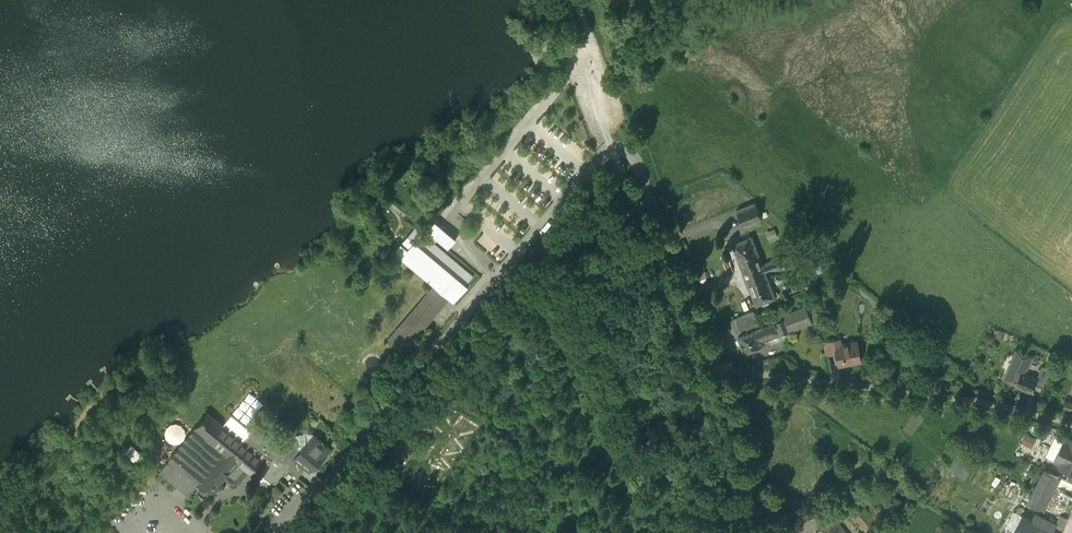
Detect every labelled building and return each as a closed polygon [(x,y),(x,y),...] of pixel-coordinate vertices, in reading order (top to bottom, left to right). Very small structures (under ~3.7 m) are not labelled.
[(736,210),(743,226),(761,219),(755,203),(736,210)] [(427,230),(425,234),(435,242),(437,239),(448,248),(456,238),(446,230),(435,220),(430,227),(427,230)] [(413,228),(401,243),(407,249),(400,257),(437,288),(454,302),(469,285),(466,283),(473,275),(435,242),(425,234),(415,226),(413,228)] [(775,298),(765,271),(762,264),(752,236),(732,244),(756,306),(775,298)] [(394,251),(400,257),(407,249),(401,243),(394,251)] [(778,258),(762,264),(765,271),(774,267),(775,270),(781,268),(778,258)] [(449,299),(433,286),(394,331),(398,334),(432,294),(439,300),(433,307),(438,312),(449,299)] [(388,338),(404,352),(405,351),(427,325),(426,323),(431,317),(432,319),(438,312),(433,307),(439,300),(432,294),(398,334),(394,331),(388,338)] [(790,331),(812,322),(808,313),(806,307),(784,315),(785,319),(786,320),(790,331)] [(817,310),(808,313),(812,322),(819,319),(817,310)] [(735,318),(740,330),(746,328),(747,329),(759,325),(754,311),(735,318)] [(781,320),(774,323),(777,331),(767,335),(769,339),(790,331),(786,320),(781,322),(781,320)] [(759,338),(767,335),(777,331),(774,323),(738,337),(744,352),(762,345),(759,338)] [(765,341),(769,339),(767,335),(759,338),(762,345),(766,343),(765,341)] [(824,341),(826,356),(836,354),(835,345),(834,339),(824,341)] [(836,354),(839,365),(861,361),(857,341),(841,344),(835,345),(836,354)] [(1004,379),(1015,384),(1017,381),(1015,381),(1018,374),(1019,375),(1021,371),(1025,373),(1031,357),(1016,350),(1004,379)] [(1035,384),(1043,388),(1051,370),(1042,366),(1037,378),(1037,379),(1035,384)] [(1037,378),(1025,373),(1021,371),(1019,375),(1018,374),(1015,381),(1017,381),(1015,384),(1015,385),(1026,389),(1026,391),(1031,393),(1035,384),(1037,379),(1037,378)] [(1071,411),(1071,403),(1065,401),(1063,408),(1071,411)] [(248,471),(255,477),(255,476),(258,478),(283,447),(257,425),(252,431),(243,441),(223,424),(208,411),(194,428),(174,452),(168,459),(169,459),(186,473),(198,483),(197,484),(210,494),(225,476),(233,482),(239,482),(248,471)] [(232,414),(223,424),(243,441),(252,431),(232,414)] [(1025,431),(1019,441),(1030,447),(1036,437),(1025,431)] [(306,467),(309,469),(315,462),(314,462),(315,461),(318,460),(320,462),(331,449),(327,446),(327,444),(325,444),(324,443),(324,442),(323,442),(316,437),(312,437),(308,442),(307,441),(300,441),(300,439),(297,437),(287,438),(288,447),(286,449),(296,457),(295,458),(306,467)] [(1071,473),(1071,440),(1070,439),(1069,441),(1064,439),(1054,460),(1061,463),(1059,467),(1070,472),(1071,473)] [(395,452),(401,456),(406,450),(407,451),(411,446),(403,440),(395,452)] [(126,452),(133,447),(130,443),(123,449),(126,452)] [(126,452),(133,460),(140,455),(133,447),(126,452)] [(286,449),(283,447),(258,478),(255,476),(255,477),(252,479),(266,490),(272,482),(274,484),(287,468),(295,458),(296,457),(286,449)] [(948,470),(965,479),(975,461),(958,452),(948,470)] [(287,468),(297,477),(306,467),(295,458),(287,468)] [(159,472),(176,486),(186,473),(169,459),(158,472),(159,473),(159,472)] [(1044,470),(1027,502),(1039,508),(1055,476),(1044,470)] [(186,495),(187,496),(197,484),(198,483),(186,473),(176,486),(187,495),(186,495)] [(1042,518),(1036,514),(1034,514),(1032,519),(1022,514),(1012,532),(1035,532),(1042,518)] [(1058,519),(1066,523),(1068,518),(1060,514),(1058,519)] [(818,532),(846,532),(835,518),(817,532),(818,532)] [(1042,518),(1035,532),(1059,532),(1053,530),(1055,525),(1055,524),(1042,518)] [(1059,532),(1061,532),(1066,523),(1058,519),(1055,524),(1055,525),(1053,530),(1059,532)]
